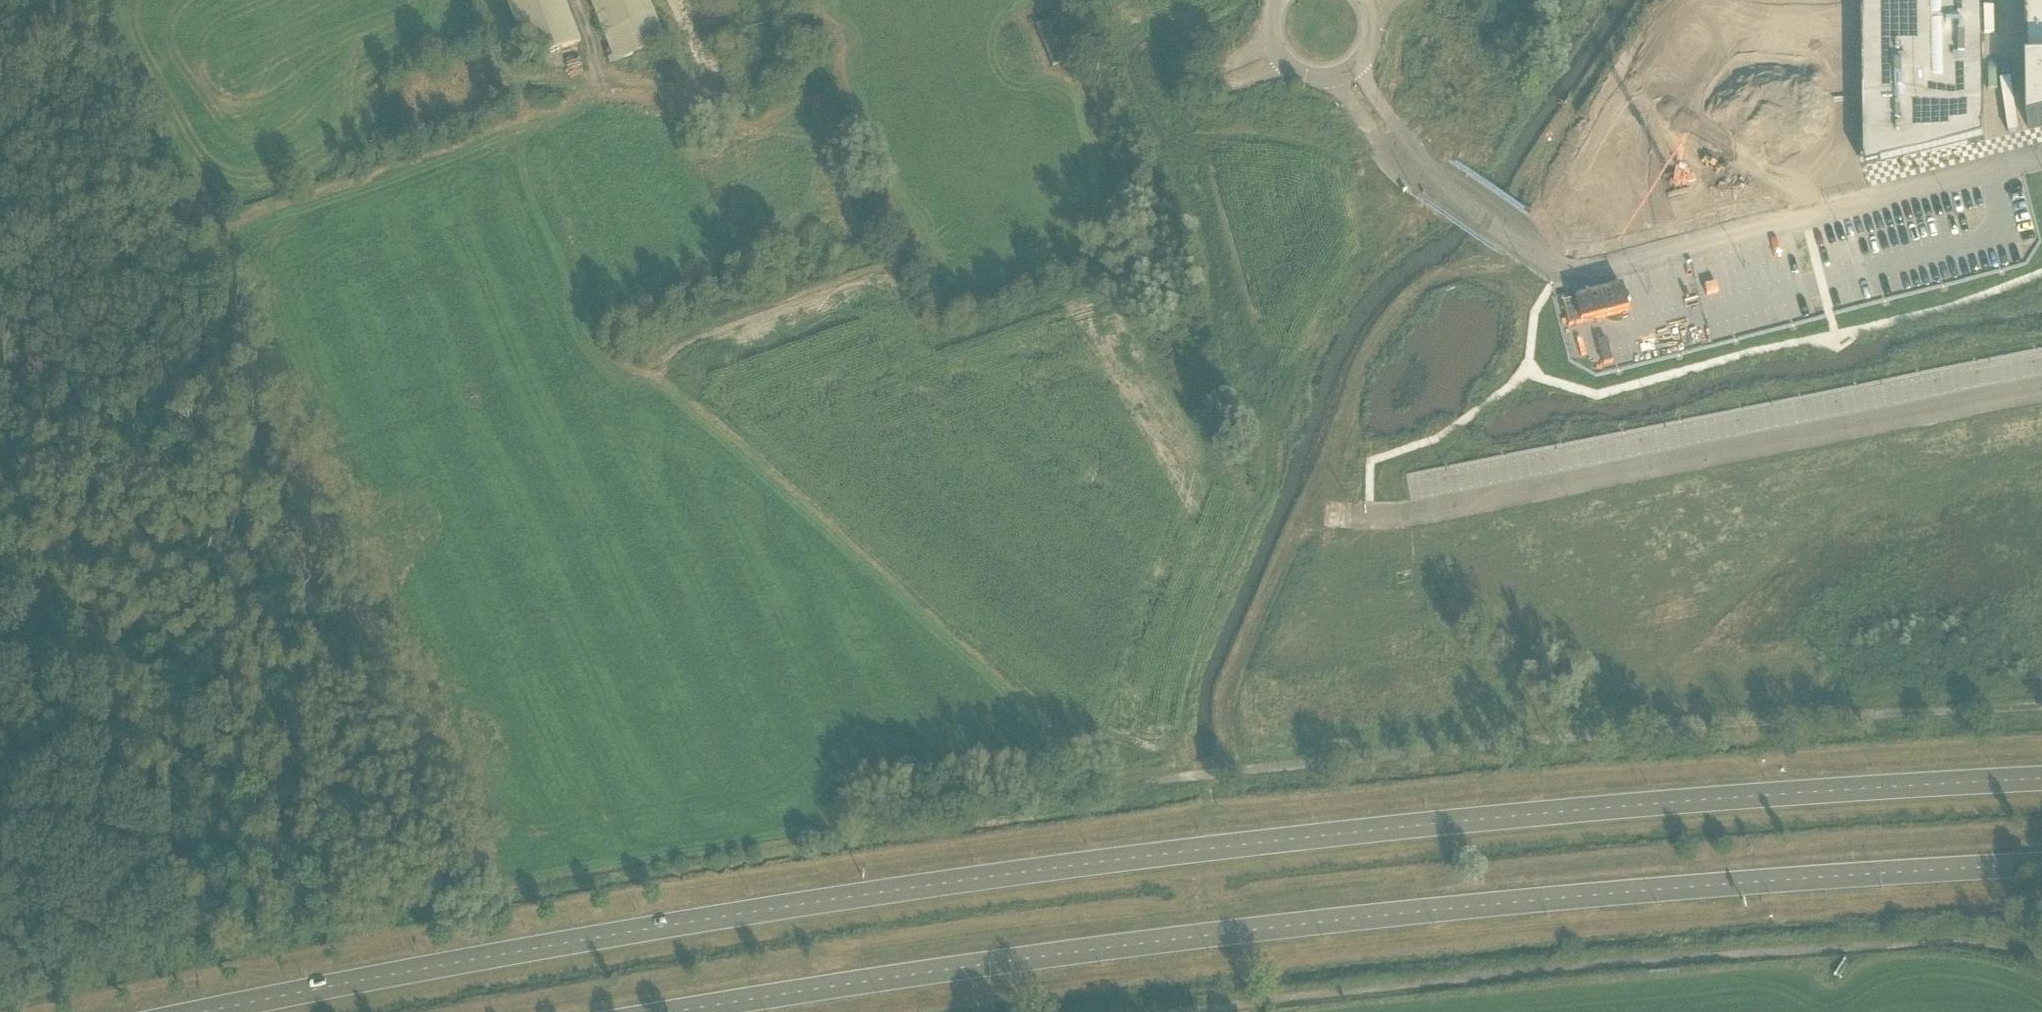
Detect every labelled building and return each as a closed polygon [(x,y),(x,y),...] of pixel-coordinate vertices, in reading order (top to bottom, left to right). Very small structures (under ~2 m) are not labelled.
[(564,0),(506,0),(530,62),(580,41),(564,0)] [(1542,225),(1542,229),(1543,233),(1545,238),(1548,241),(1551,244),(1555,247),(1559,248),(1563,249),(1568,249),(1572,249),(1821,184),(1820,131),(1864,130),(1864,136),(1865,171),(1968,145),(1985,141),(1982,0),(1690,0),(1644,68),(1645,118),(1619,118),(1616,119),(1612,121),(1608,123),(1605,125),(1603,128),(1546,212),(1544,216),(1543,220),(1542,225)] [(2028,130),(2031,129),(2031,126),(2041,123),(2041,0),(2026,0),(2028,130)] [(1067,13),(1036,26),(1053,67),(1085,54),(1067,13)] [(1655,293),(1674,302),(1692,268),(1673,258),(1655,293)]
